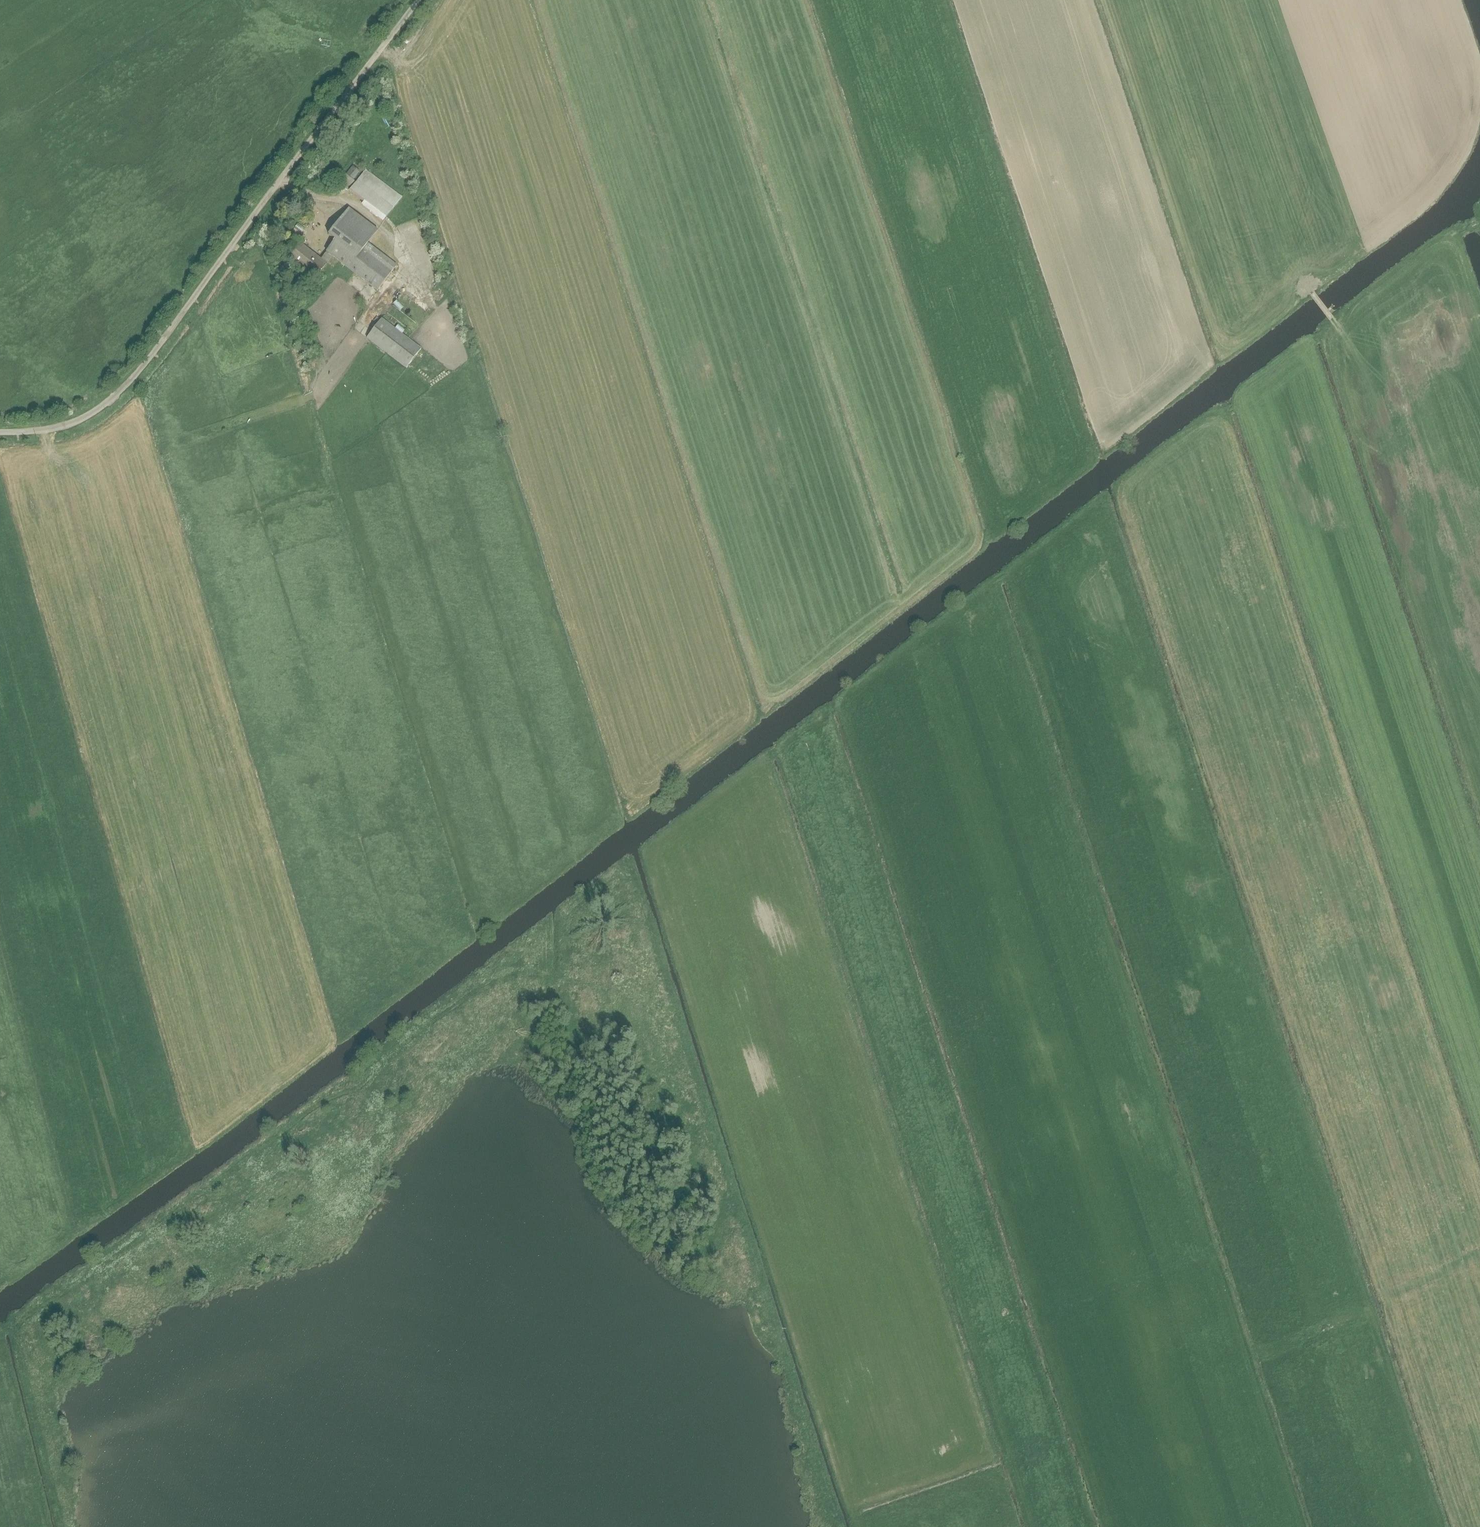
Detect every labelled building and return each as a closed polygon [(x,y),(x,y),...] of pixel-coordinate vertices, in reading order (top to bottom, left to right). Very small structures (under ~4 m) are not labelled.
[(355,177),(360,171),(353,166),(348,172),(355,177)] [(366,171),(351,193),(388,220),(404,198),(366,171)] [(316,277),(333,255),(375,287),(391,266),(361,243),(372,228),(348,210),(327,237),(333,242),(319,260),(299,245),(290,257),(316,277)] [(383,319),(367,341),(408,372),(425,350),(383,319)]
